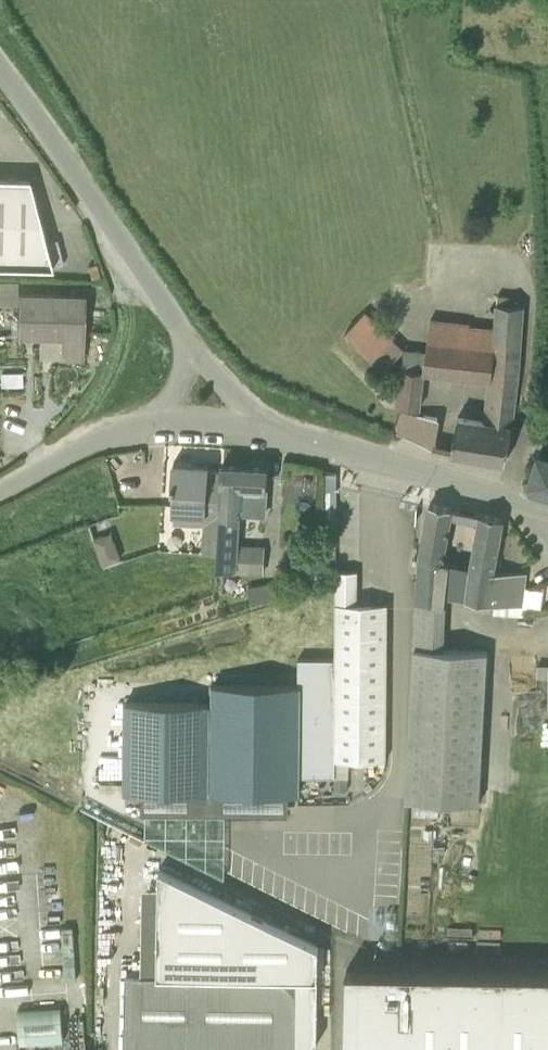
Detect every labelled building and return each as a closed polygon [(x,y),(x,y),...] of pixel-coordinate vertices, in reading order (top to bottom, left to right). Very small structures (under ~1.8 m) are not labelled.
[(52,267),(30,180),(16,179),(16,178),(7,178),(7,179),(0,179),(0,265),(52,267)] [(60,358),(84,358),(85,293),(18,292),(17,335),(61,336),(60,358)] [(431,317),(422,370),(401,366),(395,405),(422,408),(426,373),(489,381),(485,419),(459,414),(452,450),(506,461),(522,363),(525,305),(496,303),(494,326),(470,325),(470,322),(431,317)] [(385,369),(404,349),(405,348),(367,310),(346,331),(385,369)] [(397,432),(433,446),(439,417),(404,410),(397,432)] [(547,492),(547,453),(539,450),(530,481),(533,488),(547,492)] [(203,549),(219,550),(224,464),(173,462),(172,500),(182,501),(183,496),(193,497),(192,510),(205,512),(203,549)] [(224,464),(219,550),(218,565),(236,566),(235,569),(264,571),(266,543),(240,542),(242,512),(268,514),(269,487),(266,487),(267,467),(224,464)] [(491,646),(446,642),(448,593),(466,596),(470,565),(441,560),(452,507),(431,503),(417,575),(407,796),(483,800),(491,646)] [(466,596),(521,603),(526,572),(493,571),(503,517),(482,513),(471,566),(470,565),(466,596)] [(104,562),(122,557),(115,530),(97,535),(104,562)] [(337,759),(386,760),(388,603),(358,603),(358,570),(336,570),(335,656),(300,656),(300,684),(213,683),(212,792),(299,793),(299,774),(336,774),(337,759)] [(511,686),(510,653),(493,653),(494,676),(498,676),(498,687),(511,686)] [(61,877),(41,878),(42,925),(58,925),(58,937),(63,936),(61,877)] [(347,969),(345,1049),(547,1049),(547,971),(347,969)] [(298,975),(126,973),(125,1049),(123,1049),(296,1049),(298,975)] [(20,1043),(63,1040),(61,1006),(18,1009),(20,1043)]
